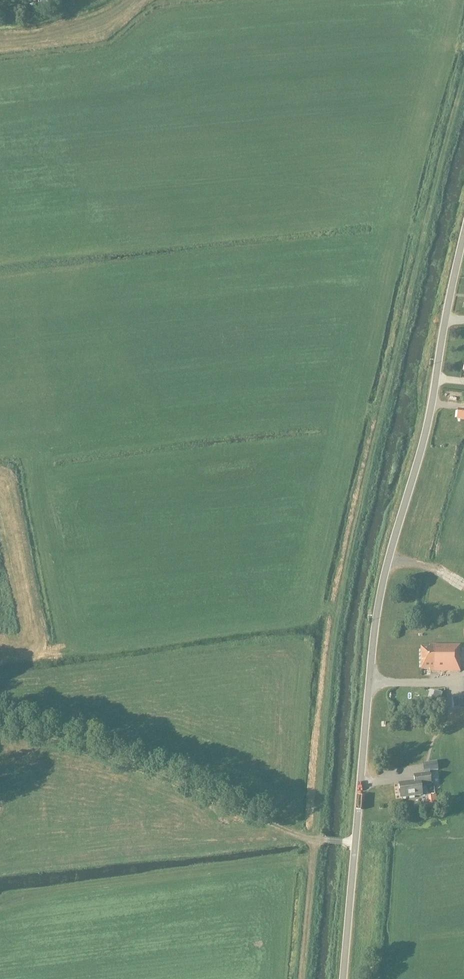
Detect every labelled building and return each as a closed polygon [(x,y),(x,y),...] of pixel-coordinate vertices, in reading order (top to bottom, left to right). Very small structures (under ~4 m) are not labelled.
[(421,648),(421,670),(430,670),(430,672),(445,672),(445,670),(452,670),(452,672),(460,672),(460,646),(429,646),(429,648),(421,648)] [(438,771),(437,762),(423,764),(424,773),(438,771)] [(414,782),(399,785),(401,799),(422,795),(420,787),(431,786),(430,774),(413,776),(414,782)]
